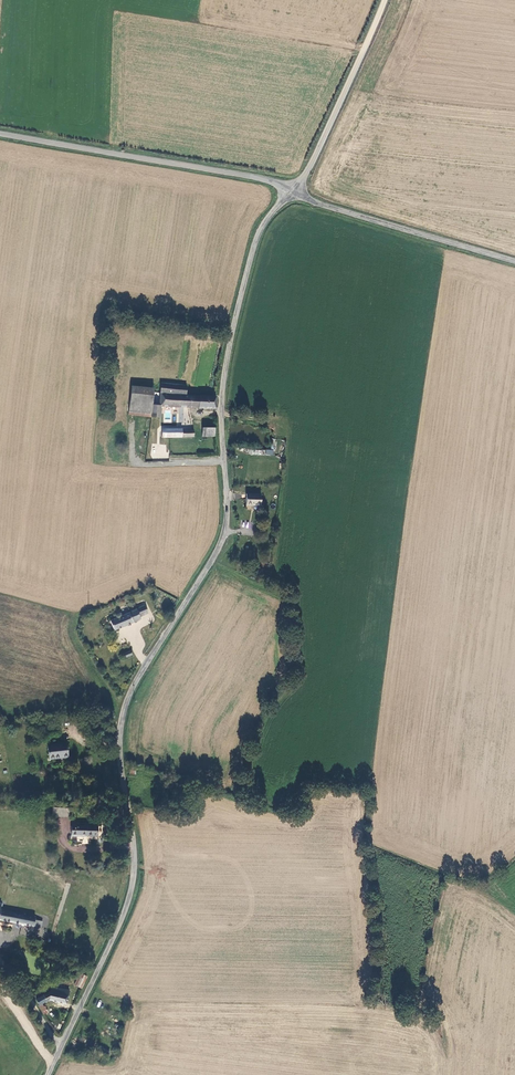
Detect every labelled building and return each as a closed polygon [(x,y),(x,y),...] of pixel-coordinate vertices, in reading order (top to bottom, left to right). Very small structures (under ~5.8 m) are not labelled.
[(217,408),(218,396),(187,394),(186,407),(217,408)] [(162,427),(161,437),(195,438),(195,433),(183,433),(183,427),(162,427)] [(203,427),(202,436),(216,437),(216,427),(203,427)] [(261,505),(262,494),(248,493),(247,504),(261,505)] [(144,604),(107,620),(110,630),(148,614),(144,604)] [(68,757),(68,756),(67,741),(48,743),(49,755),(49,759),(63,757),(63,758),(68,757)] [(56,816),(69,817),(69,808),(56,807),(56,816)] [(83,836),(83,834),(98,835),(98,827),(91,826),(91,824),(85,824),(85,826),(71,826),(71,836),(83,836)] [(40,927),(41,921),(40,920),(36,919),(33,918),(33,915),(0,908),(0,919),(40,927)] [(32,927),(31,936),(47,937),(48,929),(32,927)] [(84,973),(78,984),(85,988),(90,977),(84,973)] [(39,1006),(50,999),(50,1000),(53,1001),(68,1003),(69,989),(52,987),(51,991),(36,1000),(39,1006)] [(43,1015),(48,1012),(44,1005),(39,1007),(43,1015)]
